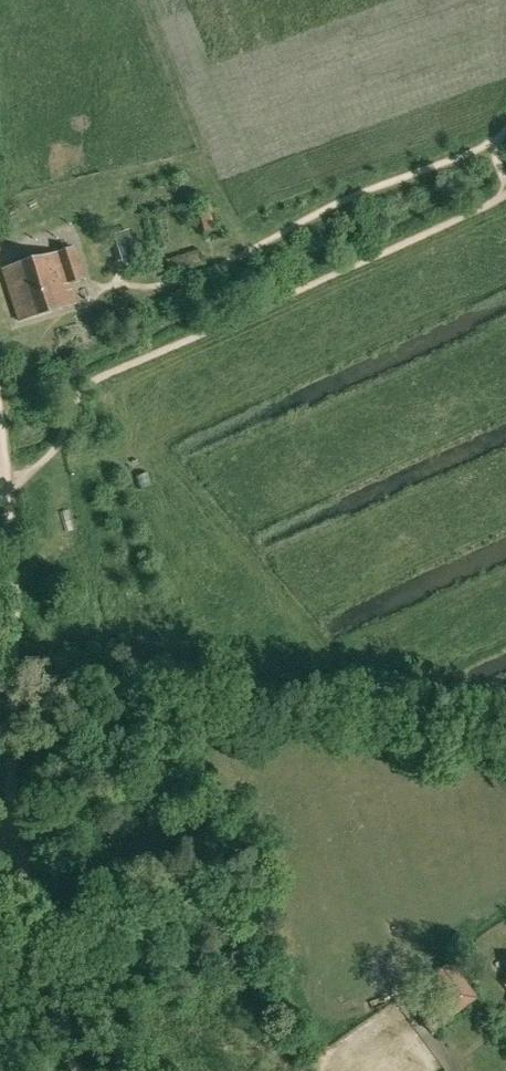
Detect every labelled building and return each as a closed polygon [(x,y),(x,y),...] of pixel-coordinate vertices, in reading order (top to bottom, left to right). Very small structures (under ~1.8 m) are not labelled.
[(67,282),(82,278),(93,275),(89,262),(78,265),(73,247),(4,269),(21,320),(74,304),(67,282)] [(116,312),(105,316),(110,330),(121,326),(116,312)] [(417,1013),(430,1031),(459,1011),(446,992),(417,1013)]
